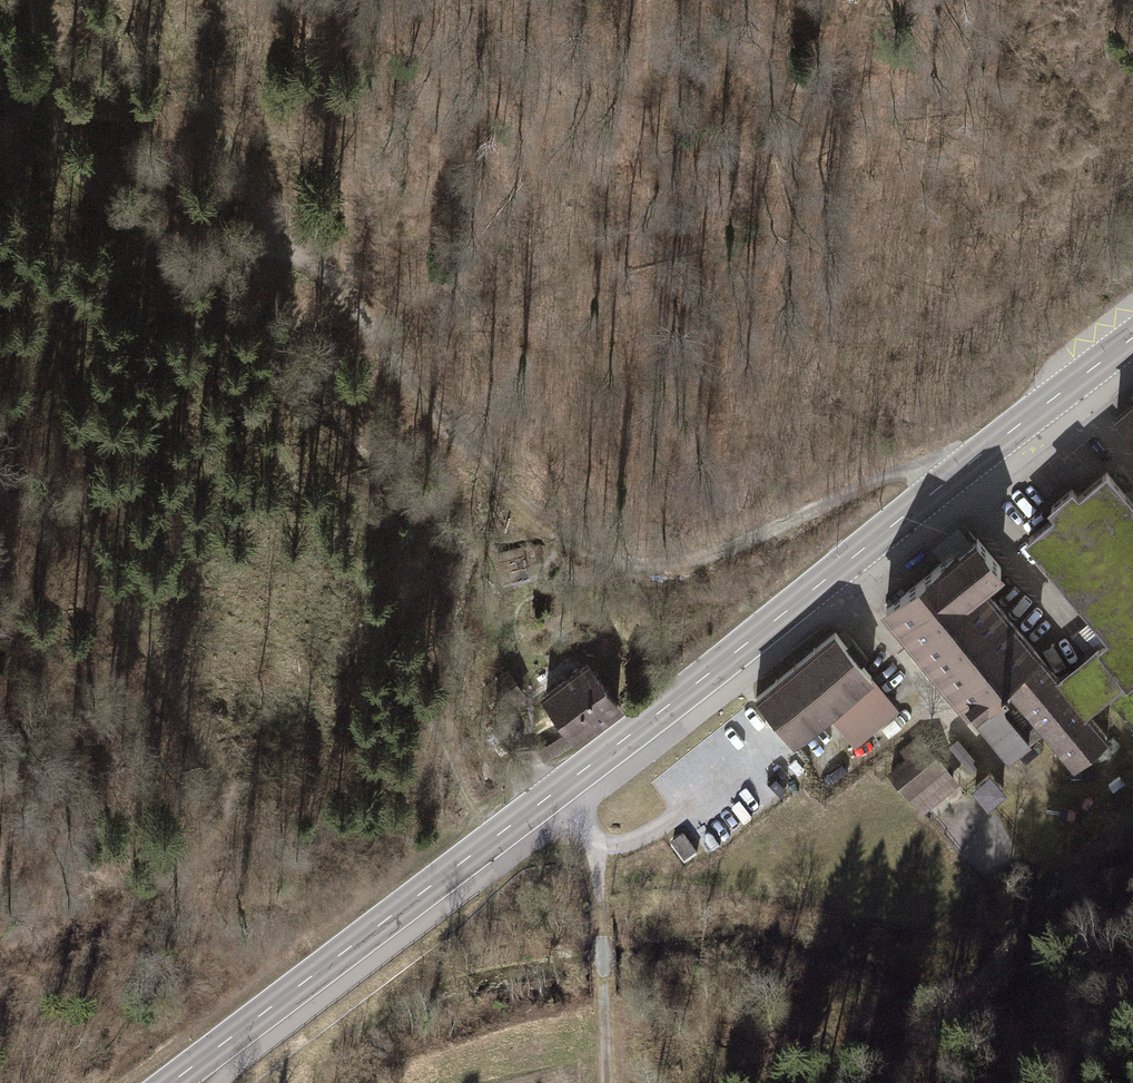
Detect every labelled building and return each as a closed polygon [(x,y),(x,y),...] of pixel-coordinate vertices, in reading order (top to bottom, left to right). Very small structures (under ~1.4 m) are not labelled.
[(1114,415),(1132,438),(1132,400),(1114,415)] [(1028,539),(1111,638),(1097,649),(1123,680),(1107,694),(1132,725),(1132,501),(1108,471),(1028,539)] [(910,643),(977,587),(1000,567),(977,539),(886,615),(910,643)] [(524,555),(502,560),(508,582),(530,576),(524,555)] [(973,717),(1040,660),(977,587),(910,643),(973,717)] [(895,708),(835,634),(755,699),(790,742),(828,712),(852,742),(895,708)] [(1040,660),(973,717),(1008,759),(1045,727),(1074,762),(1104,737),(1084,714),(1107,694),(1123,680),(1097,649),(1058,682),(1040,660)] [(538,694),(573,742),(621,707),(585,659),(538,694)] [(959,783),(918,734),(899,750),(905,757),(887,773),(922,814),(959,783)] [(1002,790),(989,774),(975,786),(988,802),(1002,790)] [(690,833),(701,855),(721,845),(710,823),(690,833)]
